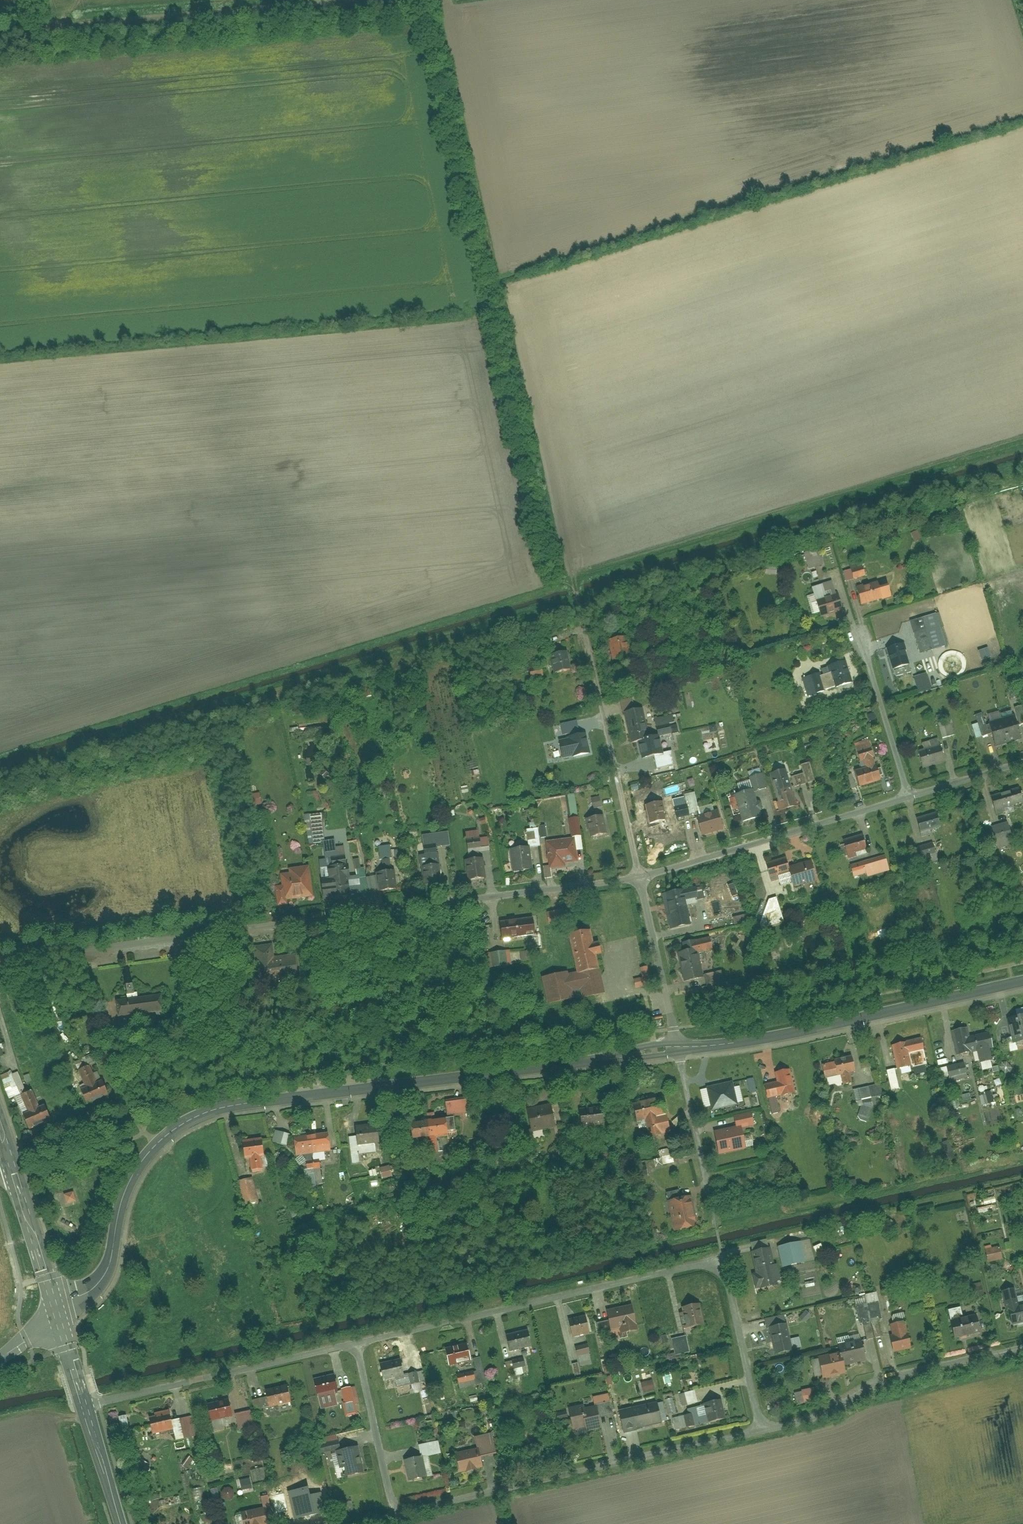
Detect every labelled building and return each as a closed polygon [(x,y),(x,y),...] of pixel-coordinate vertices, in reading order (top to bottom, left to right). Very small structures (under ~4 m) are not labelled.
[(815,548),(802,552),(808,568),(821,563),(815,548)] [(776,565),(765,565),(765,573),(776,574),(776,565)] [(861,565),(851,568),(854,578),(865,574),(861,565)] [(841,580),(837,568),(825,572),(829,584),(841,580)] [(884,578),(856,586),(861,603),(889,595),(884,578)] [(836,592),(826,596),(821,583),(811,587),(813,593),(806,595),(812,614),(819,611),(821,615),(842,608),(836,592)] [(944,644),(935,612),(909,620),(919,652),(944,644)] [(626,635),(607,639),(611,659),(630,654),(626,635)] [(886,648),(895,676),(911,672),(902,643),(886,648)] [(570,667),(566,650),(549,654),(553,671),(570,667)] [(851,680),(845,659),(828,665),(830,672),(819,675),(818,673),(801,678),(806,696),(823,691),(823,689),(835,685),(851,680)] [(540,665),(528,668),(531,678),(543,675),(540,665)] [(915,677),(921,694),(934,689),(929,673),(915,677)] [(644,707),(634,709),(631,697),(620,700),(630,742),(636,740),(640,757),(653,754),(657,768),(675,763),(671,749),(662,752),(658,735),(651,737),(644,707)] [(671,714),(654,719),(658,734),(670,731),(668,723),(673,721),(671,714)] [(1013,714),(988,722),(996,746),(1021,738),(1013,714)] [(955,734),(950,720),(937,724),(941,739),(955,734)] [(589,751),(584,733),(567,737),(571,755),(589,751)] [(925,749),(917,751),(923,768),(944,761),(937,738),(923,742),(925,749)] [(867,739),(853,744),(861,767),(853,770),(859,787),(880,779),(867,739)] [(546,749),(549,760),(561,757),(558,747),(546,749)] [(797,804),(791,786),(814,779),(808,761),(800,764),(803,772),(788,776),(785,767),(768,772),(780,809),(797,804)] [(761,815),(754,790),(765,787),(761,773),(748,777),(751,787),(733,793),(742,821),(761,815)] [(998,812),(1022,804),(1022,789),(1022,788),(993,797),(998,812)] [(264,804),(262,792),(252,794),(253,805),(264,804)] [(601,806),(598,796),(591,798),(593,808),(601,806)] [(644,804),(649,823),(664,819),(660,801),(644,804)] [(673,807),(676,817),(689,814),(686,804),(673,807)] [(695,815),(701,835),(722,828),(717,809),(713,810),(711,804),(697,808),(699,814),(695,815)] [(309,844),(322,842),(324,857),(336,855),(334,839),(324,840),(320,813),(303,815),(309,844)] [(606,832),(602,814),(586,817),(590,835),(606,832)] [(920,820),(924,833),(945,827),(941,815),(920,820)] [(580,834),(577,816),(568,817),(570,836),(580,834)] [(1011,822),(995,827),(1001,849),(1017,844),(1011,822)] [(424,832),(426,847),(451,845),(450,830),(424,832)] [(846,841),(851,857),(871,851),(866,835),(846,841)] [(466,839),(467,848),(480,846),(479,837),(466,839)] [(551,878),(549,867),(564,865),(563,862),(577,860),(573,837),(545,841),(548,865),(542,865),(544,879),(551,878)] [(531,868),(529,845),(509,847),(512,871),(531,868)] [(923,850),(925,858),(942,853),(939,846),(923,850)] [(390,849),(378,850),(379,860),(381,860),(382,869),(377,870),(379,889),(395,887),(393,868),(389,868),(388,859),(392,859),(390,849)] [(887,855),(852,866),(856,877),(869,873),(870,877),(892,871),(887,855)] [(320,878),(324,899),(349,895),(342,856),(325,859),(328,877),(320,878)] [(485,876),(482,856),(465,858),(468,878),(485,876)] [(768,864),(773,880),(795,874),(793,868),(790,858),(768,864)] [(818,861),(793,868),(795,874),(799,888),(824,881),(818,861)] [(424,883),(441,881),(438,862),(421,865),(424,883)] [(287,904),(286,900),(313,895),(308,864),(288,868),(288,871),(280,873),(281,884),(274,885),(277,905),(287,904)] [(675,929),(694,924),(689,901),(702,898),(699,887),(666,894),(675,929)] [(772,900),(762,925),(764,930),(787,923),(780,898),(772,900)] [(733,918),(735,926),(748,923),(746,914),(733,918)] [(501,921),(502,939),(540,936),(538,917),(501,921)] [(586,998),(608,993),(599,956),(609,954),(607,945),(600,947),(596,930),(573,936),(581,972),(572,974),(572,970),(544,977),(550,1005),(576,999),(574,992),(584,990),(586,998)] [(714,937),(699,940),(701,953),(717,949),(714,937)] [(688,983),(707,978),(706,975),(701,953),(699,940),(687,943),(689,950),(681,952),(688,983)] [(278,959),(276,946),(256,949),(260,981),(303,976),(301,956),(278,959)] [(511,951),(494,953),(496,967),(513,965),(511,951)] [(725,971),(706,975),(707,978),(710,991),(728,987),(725,971)] [(114,999),(117,1017),(128,1015),(128,1018),(139,1017),(139,1014),(162,1010),(160,993),(114,999)] [(1007,1019),(1012,1043),(1022,1040),(1022,1015),(1007,1019)] [(989,1031),(968,1036),(966,1027),(951,1031),(957,1054),(976,1050),(979,1061),(992,1058),(989,1047),(992,1046),(989,1031)] [(920,1038),(890,1045),(896,1069),(926,1062),(920,1038)] [(852,1081),(849,1073),(855,1071),(851,1055),(822,1062),(826,1079),(840,1075),(842,1084),(852,1081)] [(963,1062),(946,1066),(950,1081),(967,1076),(963,1062)] [(79,1089),(86,1104),(108,1095),(101,1079),(96,1082),(89,1064),(77,1069),(85,1087),(79,1089)] [(928,1066),(917,1067),(917,1074),(929,1073),(928,1066)] [(778,1112),(775,1096),(793,1092),(787,1068),(773,1072),(776,1081),(764,1084),(771,1113),(778,1112)] [(898,1089),(894,1068),(886,1070),(890,1091),(898,1089)] [(755,1078),(749,1080),(753,1094),(759,1092),(755,1078)] [(710,1087),(715,1111),(740,1106),(736,1082),(710,1087)] [(879,1083),(852,1089),(855,1101),(882,1095),(879,1083)] [(21,1114),(28,1129),(50,1120),(43,1104),(38,1107),(31,1089),(19,1094),(27,1112),(21,1114)] [(983,1106),(996,1103),(993,1092),(981,1095),(983,1106)] [(444,1096),(446,1114),(467,1112),(465,1094),(444,1096)] [(662,1096),(632,1103),(638,1128),(646,1127),(648,1137),(670,1132),(662,1096)] [(554,1126),(549,1103),(525,1108),(531,1131),(554,1126)] [(600,1106),(578,1109),(581,1127),(603,1124),(600,1106)] [(733,1116),(736,1125),(713,1131),(719,1154),(746,1148),(741,1128),(753,1125),(750,1112),(733,1116)] [(679,1116),(671,1122),(675,1127),(683,1120),(679,1116)] [(411,1124),(413,1141),(423,1139),(425,1154),(432,1153),(443,1151),(444,1151),(442,1138),(448,1137),(447,1133),(456,1132),(454,1118),(411,1124)] [(358,1162),(356,1153),(375,1151),(374,1143),(379,1142),(377,1124),(354,1127),(355,1136),(348,1137),(352,1163),(358,1162)] [(289,1134),(274,1130),(271,1142),(286,1145),(289,1134)] [(328,1131),(293,1137),(295,1155),(331,1150),(328,1131)] [(261,1138),(242,1140),(244,1157),(248,1157),(250,1169),(262,1167),(260,1155),(263,1155),(261,1138)] [(662,1158),(656,1159),(657,1166),(676,1163),(674,1148),(660,1150),(662,1158)] [(443,1151),(432,1153),(433,1165),(444,1163),(443,1151)] [(321,1182),(318,1162),(305,1163),(308,1184),(321,1182)] [(388,1166),(379,1169),(381,1177),(391,1174),(388,1166)] [(254,1192),(251,1178),(238,1181),(241,1195),(254,1192)] [(76,1192),(67,1195),(70,1205),(80,1201),(76,1192)] [(689,1194),(667,1199),(674,1230),(696,1225),(689,1194)] [(809,1239),(777,1246),(781,1267),(813,1260),(809,1239)] [(778,1283),(769,1246),(750,1251),(755,1273),(751,1274),(755,1288),(778,1283)] [(998,1246),(984,1250),(987,1263),(1001,1259),(998,1246)] [(1011,1325),(1022,1322),(1022,1303),(1018,1305),(1011,1277),(1000,1280),(1011,1325)] [(875,1292),(864,1295),(874,1338),(881,1336),(877,1318),(881,1317),(875,1292)] [(874,1338),(864,1298),(853,1300),(859,1325),(862,1324),(866,1339),(874,1338)] [(703,1324),(698,1303),(682,1307),(686,1327),(703,1324)] [(630,1304),(605,1310),(610,1330),(620,1328),(621,1332),(636,1328),(630,1304)] [(974,1314),(963,1317),(960,1307),(947,1310),(954,1338),(979,1332),(974,1314)] [(805,1311),(798,1318),(804,1323),(811,1316),(805,1311)] [(584,1315),(568,1319),(572,1336),(588,1332),(584,1315)] [(766,1328),(768,1327),(774,1354),(800,1348),(797,1337),(789,1339),(786,1322),(779,1324),(777,1316),(764,1319),(766,1328)] [(893,1352),(911,1348),(904,1321),(890,1325),(892,1334),(889,1335),(893,1352)] [(526,1330),(505,1335),(509,1351),(530,1346),(526,1330)] [(689,1352),(685,1336),(671,1339),(675,1355),(689,1352)] [(846,1372),(845,1365),(865,1360),(859,1338),(836,1344),(838,1352),(817,1357),(822,1378),(846,1372)] [(466,1343),(445,1348),(449,1364),(470,1359),(466,1343)] [(586,1344),(574,1347),(580,1366),(591,1363),(586,1344)] [(486,1382),(479,1357),(472,1359),(479,1384),(486,1382)] [(522,1357),(511,1360),(513,1367),(524,1364),(522,1357)] [(422,1370),(402,1376),(398,1359),(379,1364),(386,1390),(425,1380),(422,1370)] [(580,1374),(576,1363),(571,1364),(574,1376),(580,1374)] [(472,1370),(456,1375),(459,1388),(476,1384),(472,1370)] [(333,1375),(313,1380),(317,1397),(338,1391),(333,1375)] [(651,1380),(640,1383),(643,1392),(654,1390),(651,1380)] [(288,1403),(290,1402),(286,1385),(263,1390),(268,1408),(277,1405),(279,1411),(290,1409),(288,1403)] [(357,1397),(354,1386),(341,1389),(346,1408),(353,1406),(351,1398),(357,1397)] [(818,1386),(801,1390),(804,1403),(821,1399),(818,1386)] [(694,1390),(684,1393),(686,1404),(697,1401),(694,1390)] [(607,1393),(592,1397),(594,1405),(609,1401),(607,1393)] [(227,1400),(206,1406),(210,1422),(231,1416),(227,1400)] [(688,1408),(690,1413),(671,1418),(674,1431),(724,1419),(719,1400),(688,1408)] [(656,1402),(618,1411),(623,1433),(636,1430),(635,1428),(661,1422),(656,1402)] [(572,1429),(584,1426),(585,1430),(600,1426),(596,1407),(583,1410),(582,1406),(568,1409),(572,1429)] [(249,1410),(234,1414),(238,1429),(253,1425),(249,1410)] [(168,1411),(149,1415),(153,1434),(172,1429),(168,1411)] [(122,1417),(124,1431),(132,1430),(130,1416),(122,1417)] [(194,1435),(190,1416),(171,1421),(175,1440),(194,1435)] [(482,1468),(480,1457),(495,1453),(490,1433),(473,1437),(476,1448),(455,1453),(460,1473),(482,1468)] [(318,1445),(320,1453),(340,1448),(336,1435),(321,1438),(322,1444),(318,1445)] [(418,1445),(420,1456),(403,1460),(407,1481),(432,1475),(427,1456),(440,1453),(437,1440),(418,1445)] [(364,1473),(357,1446),(334,1451),(341,1478),(364,1473)] [(140,1461),(139,1472),(152,1473),(152,1461),(140,1461)] [(265,1480),(262,1468),(250,1471),(253,1483),(265,1480)] [(291,1491),(297,1521),(330,1514),(326,1493),(316,1495),(314,1487),(291,1491)] [(194,1489),(196,1515),(206,1514),(204,1488),(194,1489)] [(231,1489),(223,1493),(228,1501),(236,1497),(231,1489)] [(272,1505),(270,1494),(259,1496),(262,1507),(272,1505)] [(241,1512),(244,1523),(266,1523),(262,1507),(241,1512)]
